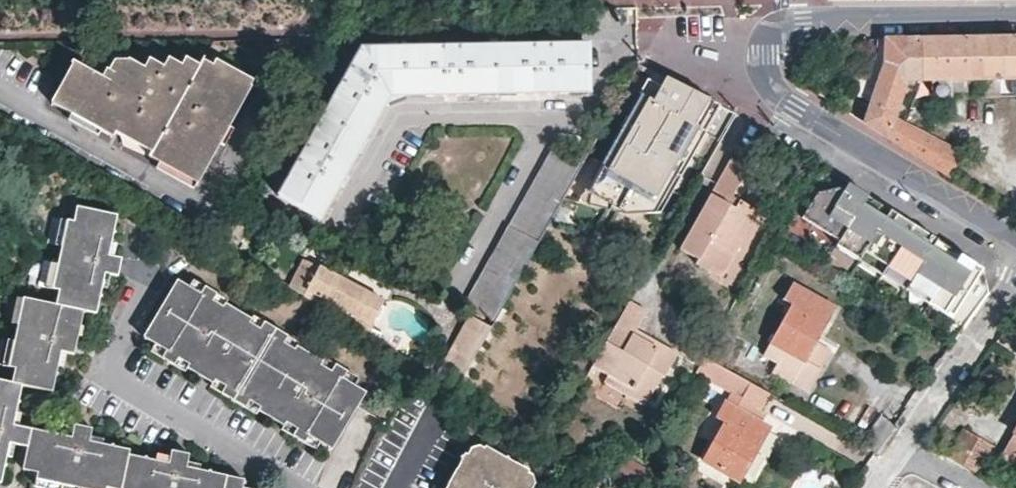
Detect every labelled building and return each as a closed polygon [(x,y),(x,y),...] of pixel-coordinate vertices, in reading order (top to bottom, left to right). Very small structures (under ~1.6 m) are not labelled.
[(918,39),(919,81),(932,81),(932,97),(949,97),(948,81),(953,81),(953,92),(967,92),(966,81),(1015,80),(1015,37),(1002,37),(943,38),(918,39)] [(886,136),(893,117),(906,81),(919,81),(918,39),(891,39),(874,39),(875,58),(872,66),(867,64),(857,95),(872,101),(865,122),(886,136)] [(585,43),(565,43),(565,49),(545,50),(546,43),(532,44),(532,50),(515,51),(515,44),(475,45),(473,52),(456,52),(456,45),(442,46),(442,53),(423,53),(423,46),(366,47),(353,68),(349,66),(340,82),(345,84),(337,100),(331,97),(312,131),(318,135),(308,150),(304,147),(296,160),(301,162),(292,178),(288,175),(276,196),(319,220),(384,104),(379,102),(384,91),(403,91),(404,98),(586,94),(585,43)] [(359,47),(349,66),(353,68),(366,47),(359,47)] [(192,185),(246,89),(201,62),(199,64),(186,56),(181,65),(168,57),(162,66),(147,58),(141,67),(127,58),(121,68),(108,61),(98,78),(71,62),(48,104),(108,137),(111,134),(147,155),(146,158),(192,185)] [(718,104),(658,73),(650,91),(644,89),(605,160),(600,158),(577,202),(624,209),(660,208),(718,104)] [(340,82),(331,97),(337,100),(345,84),(340,82)] [(384,104),(404,98),(403,91),(384,91),(379,102),(384,104)] [(897,120),(893,117),(886,136),(940,170),(948,175),(961,154),(897,120)] [(312,131),(304,147),(308,150),(318,135),(312,131)] [(584,159),(597,135),(589,131),(576,155),(584,159)] [(501,308),(581,163),(553,148),(465,305),(493,322),(501,308)] [(296,160),(288,175),(292,178),(301,162),(296,160)] [(746,169),(729,160),(716,185),(687,237),(704,248),(702,252),(718,261),(724,251),(735,256),(757,213),(738,202),(733,211),(727,207),(731,199),(746,169)] [(982,267),(916,225),(832,173),(829,171),(797,221),(950,317),(982,267)] [(738,202),(731,199),(727,207),(733,211),(738,202)] [(115,237),(121,209),(82,200),(78,215),(69,213),(64,240),(61,255),(54,281),(59,282),(57,297),(91,306),(99,308),(105,282),(108,269),(112,270),(116,250),(112,249),(115,237)] [(58,239),(64,240),(69,213),(65,212),(58,239)] [(481,240),(489,227),(479,221),(444,282),(462,292),(489,245),(481,240)] [(122,239),(115,237),(112,249),(116,250),(120,251),(122,239)] [(126,253),(120,251),(116,250),(112,270),(114,270),(122,272),(126,253)] [(729,267),(735,256),(724,251),(718,261),(729,267)] [(48,280),(54,281),(61,255),(55,254),(48,280)] [(289,289),(304,297),(328,311),(332,304),(354,317),(351,324),(369,335),(384,303),(319,268),(318,269),(303,262),(289,289)] [(111,284),(114,270),(112,270),(108,269),(105,282),(111,284)] [(369,384),(361,379),(356,387),(343,380),(348,372),(337,366),(333,373),(321,366),(325,359),(300,344),(296,351),(285,344),(288,337),(265,324),(262,330),(249,322),(253,317),(227,302),(224,308),(213,302),(216,295),(204,288),(201,294),(190,288),(193,282),(181,275),(144,339),(155,345),(166,352),(163,358),(176,366),(180,359),(191,365),(188,367),(214,382),(216,379),(227,387),(224,393),(246,407),(251,400),(263,408),(261,410),(286,425),(288,422),(299,429),(295,436),(306,442),(310,435),(322,442),(332,449),(369,384)] [(204,288),(193,282),(190,288),(201,294),(204,288)] [(831,352),(816,344),(836,309),(792,284),(778,308),(786,312),(770,342),(765,352),(780,359),(773,371),(799,385),(811,362),(823,368),(831,352)] [(650,298),(632,287),(595,355),(608,364),(606,367),(634,383),(636,378),(651,387),(663,366),(666,367),(681,342),(661,330),(659,336),(642,328),(639,334),(632,330),(638,317),(650,298)] [(11,314),(19,316),(26,290),(17,288),(11,314)] [(87,321),(91,306),(57,297),(26,290),(19,316),(16,331),(9,361),(20,364),(18,379),(29,382),(58,389),(66,361),(68,348),(71,348),(77,331),(69,330),(71,318),(87,321)] [(227,302),(216,295),(213,302),(224,308),(227,302)] [(458,388),(466,393),(472,395),(515,316),(501,308),(493,322),(458,388)] [(438,376),(458,388),(493,322),(472,312),(438,376)] [(265,324),(253,317),(249,322),(262,330),(265,324)] [(645,321),(638,317),(632,330),(639,334),(642,328),(645,321)] [(84,333),(87,321),(71,318),(69,330),(77,331),(84,333)] [(661,330),(645,321),(642,328),(659,336),(661,330)] [(1,360),(9,361),(16,331),(8,329),(1,360)] [(84,333),(77,331),(71,348),(75,349),(80,350),(84,333)] [(722,335),(708,359),(720,366),(733,342),(722,335)] [(300,344),(288,337),(285,344),(296,351),(300,344)] [(151,351),(163,358),(166,352),(155,345),(151,351)] [(75,349),(71,348),(68,348),(66,361),(72,362),(75,349)] [(738,481),(768,428),(762,424),(734,408),(749,382),(720,366),(708,359),(702,356),(694,372),(729,392),(724,402),(714,417),(724,423),(703,460),(738,481)] [(185,371),(188,367),(191,365),(180,359),(176,366),(185,371)] [(337,366),(325,359),(321,366),(333,373),(337,366)] [(811,362),(799,385),(810,391),(823,368),(811,362)] [(633,387),(634,383),(606,367),(604,371),(633,387)] [(361,379),(348,372),(343,380),(356,387),(361,379)] [(18,379),(0,375),(0,478),(6,479),(12,451),(15,437),(21,440),(25,421),(19,421),(22,407),(29,382),(18,379)] [(647,395),(651,387),(636,378),(634,383),(633,387),(647,395)] [(212,386),(224,393),(227,387),(216,379),(214,382),(212,386)] [(770,394),(749,382),(734,408),(762,424),(767,415),(760,410),(770,394)] [(258,414),(261,410),(263,408),(251,400),(246,407),(258,414)] [(28,409),(22,407),(19,421),(25,421),(28,409)] [(875,453),(896,424),(881,414),(860,445),(875,453)] [(38,425),(25,421),(21,440),(33,443),(38,425)] [(80,422),(79,427),(79,429),(97,434),(97,432),(98,426),(80,422)] [(285,430),(295,436),(299,429),(288,422),(286,425),(285,430)] [(38,425),(33,443),(27,464),(42,468),(39,479),(65,485),(66,482),(67,477),(85,481),(83,486),(83,487),(109,487),(111,481),(126,485),(135,448),(109,442),(95,438),(97,434),(79,429),(78,435),(64,431),(38,425)] [(66,425),(64,431),(78,435),(79,429),(79,427),(66,425)] [(1000,455),(1015,464),(1015,429),(1000,455)] [(964,430),(948,458),(978,475),(994,447),(964,430)] [(110,435),(97,432),(97,434),(95,438),(109,442),(110,435)] [(317,449),(322,442),(310,435),(306,442),(317,449)] [(17,452),(21,440),(15,437),(12,451),(17,452)] [(470,445),(465,455),(476,461),(482,451),(470,445)] [(135,448),(126,485),(125,487),(229,487),(231,483),(233,476),(191,466),(192,459),(177,456),(175,463),(151,456),(152,451),(135,448)] [(179,448),(177,456),(192,459),(194,452),(179,448)] [(483,448),(482,451),(476,461),(465,455),(460,453),(441,487),(524,487),(520,486),(525,476),(527,471),(483,448)] [(624,453),(622,452),(614,469),(632,479),(642,463),(624,453)] [(252,480),(233,476),(231,483),(251,487),(252,480)] [(525,476),(520,486),(524,487),(530,487),(534,481),(525,476)] [(66,482),(83,486),(85,481),(67,477),(66,482)]
